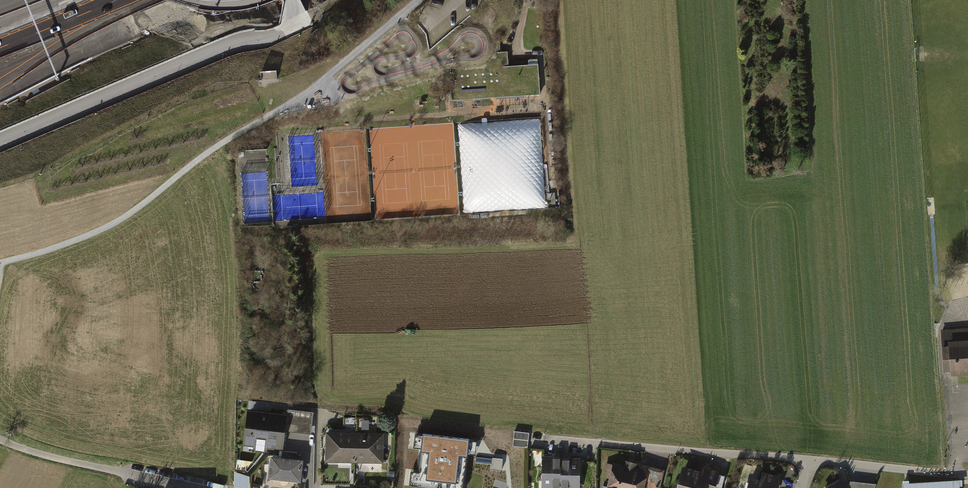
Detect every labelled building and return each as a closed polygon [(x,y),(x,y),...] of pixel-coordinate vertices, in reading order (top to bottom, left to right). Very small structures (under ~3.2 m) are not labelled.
[(449,70),(451,101),(540,95),(538,65),(508,67),(507,51),(485,53),(486,68),(449,70)] [(942,331),(944,373),(951,372),(951,376),(967,375),(967,329),(942,331)] [(296,432),(314,432),(314,411),(296,411),(296,432)] [(287,417),(248,413),(244,446),(283,451),(287,417)] [(513,438),(528,440),(529,432),(514,431),(513,438)] [(341,434),(326,433),(326,463),(384,464),(384,434),(371,434),(341,434)] [(415,433),(413,449),(422,450),(420,473),(411,472),(409,486),(427,487),(464,487),(468,454),(476,455),(478,441),(415,433)] [(527,447),(528,440),(513,438),(513,446),(527,447)] [(561,458),(554,458),(544,458),(543,473),(541,475),(541,478),(543,480),(543,487),(560,487),(561,458)] [(561,458),(560,487),(578,487),(578,482),(580,480),(580,477),(578,476),(579,460),(568,460),(561,460),(561,458)] [(298,463),(271,460),(269,480),(301,484),(303,463),(298,463)] [(658,487),(662,471),(640,466),(639,471),(614,465),(607,464),(606,469),(613,470),(608,487),(642,487),(643,483),(658,487)] [(725,476),(711,472),(708,471),(707,476),(684,470),(681,482),(684,482),(682,487),(680,486),(679,487),(722,487),(725,476)] [(236,487),(251,487),(251,473),(236,473),(236,487)] [(778,479),(763,475),(761,483),(750,480),(748,487),(775,487),(778,479)]
